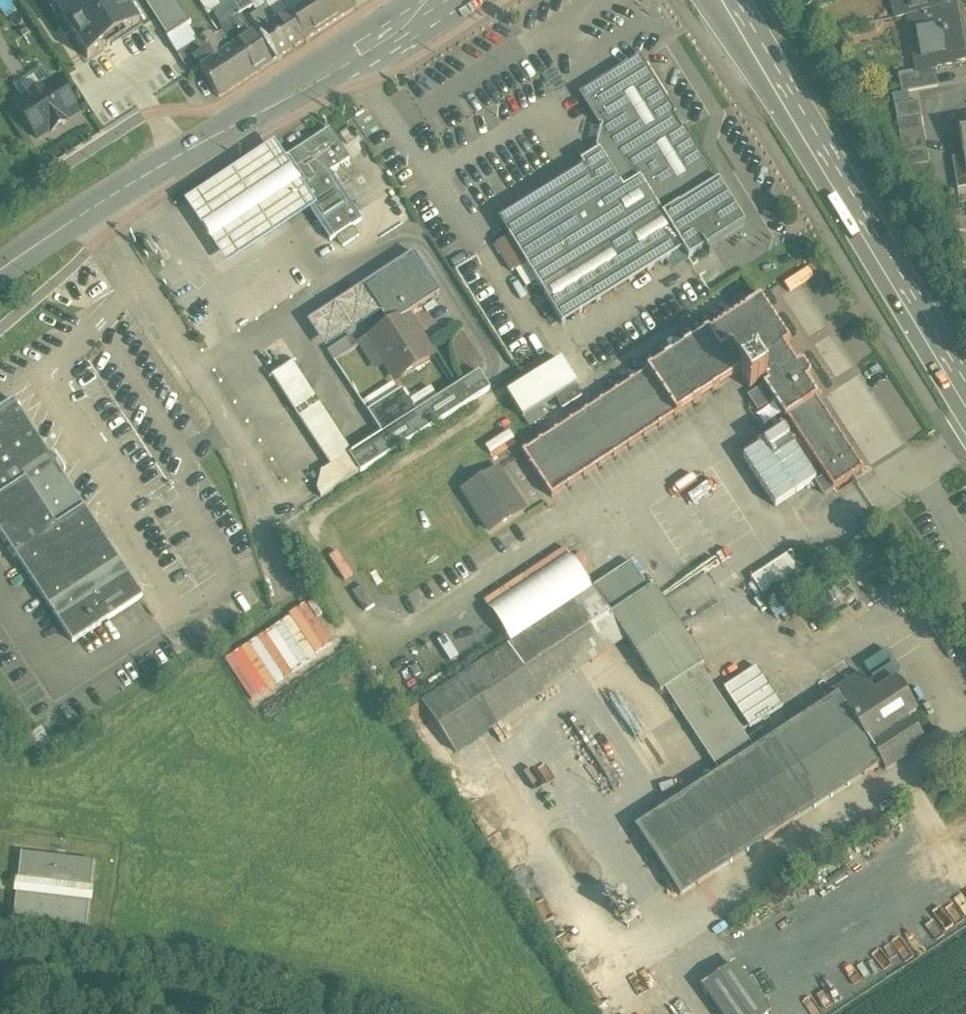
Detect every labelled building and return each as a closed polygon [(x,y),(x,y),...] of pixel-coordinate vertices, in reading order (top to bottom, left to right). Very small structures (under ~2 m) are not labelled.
[(123,0),(49,0),(88,59),(139,26),(123,0)] [(175,0),(144,0),(168,37),(191,24),(175,0)] [(225,6),(215,13),(225,30),(223,31),(231,42),(227,44),(230,49),(253,34),(240,14),(238,11),(231,0),(221,0),(225,6)] [(244,0),(231,0),(238,11),(247,5),(244,0)] [(278,0),(266,0),(269,5),(277,17),(286,11),(283,7),(278,0)] [(287,14),(305,41),(354,10),(351,7),(354,5),(351,0),(309,0),(287,14)] [(899,0),(893,1),(896,20),(908,18),(953,10),(951,0),(899,0)] [(286,11),(277,17),(269,5),(251,17),(278,59),(305,41),(287,14),(286,11)] [(908,18),(917,72),(917,73),(936,70),(965,65),(965,27),(963,9),(953,10),(908,18)] [(230,49),(223,54),(210,34),(197,42),(209,63),(201,69),(219,97),(249,78),(230,49)] [(253,34),(230,49),(249,78),(272,63),(253,34)] [(716,184),(639,62),(584,96),(603,125),(597,148),(599,152),(581,163),(594,184),(509,237),(542,291),(560,280),(662,216),(663,217),(716,184)] [(936,70),(917,73),(917,72),(899,75),(902,93),(939,87),(936,70)] [(57,80),(17,106),(38,139),(51,131),(52,132),(66,123),(65,122),(78,113),(57,80)] [(919,102),(895,106),(897,119),(921,115),(919,102)] [(351,126),(338,135),(347,149),(360,140),(351,126)] [(330,131),(283,161),(284,162),(281,166),(299,192),(329,172),(330,173),(350,161),(330,131)] [(310,210),(281,166),(271,152),(270,152),(190,206),(213,240),(230,264),(297,219),(310,210)] [(952,158),(958,190),(965,188),(965,170),(964,156),(952,158)] [(330,173),(329,172),(299,192),(331,242),(361,222),(347,200),(330,173)] [(716,184),(663,217),(683,250),(689,260),(706,249),(710,256),(711,256),(707,249),(746,225),(719,182),(716,184)] [(663,217),(662,216),(560,280),(542,291),(563,325),(683,250),(663,217)] [(353,229),(338,239),(344,248),(359,237),(353,229)] [(414,253),(363,286),(381,314),(389,326),(406,315),(406,316),(440,294),(414,253)] [(457,269),(483,310),(501,299),(474,258),(457,269)] [(363,286),(308,322),(326,350),(381,314),(363,286)] [(647,371),(522,453),(552,498),(677,416),(740,374),(750,390),(765,379),(768,383),(763,386),(785,419),(787,418),(834,489),(852,477),(863,469),(817,398),(818,397),(807,380),(810,378),(811,373),(804,363),(799,362),(797,364),(784,345),(790,341),(761,296),(647,371)] [(488,318),(513,362),(532,351),(506,307),(488,318)] [(389,326),(370,338),(397,379),(432,356),(406,316),(406,315),(389,326)] [(561,360),(508,394),(523,419),(577,386),(561,360)] [(314,493),(319,500),(490,392),(485,383),(479,374),(416,415),(401,393),(367,415),(381,435),(352,453),(293,365),(270,379),(330,467),(320,473),(314,493)] [(365,409),(399,393),(395,385),(361,400),(365,409)] [(0,409),(0,532),(73,643),(142,598),(13,401),(0,409)] [(498,470),(464,492),(490,532),(524,510),(498,470)] [(791,553),(762,572),(774,592),(804,572),(791,553)] [(632,563),(592,588),(593,590),(610,616),(649,590),(632,563)] [(762,572),(752,579),(765,598),(774,592),(762,572)] [(562,580),(542,592),(548,602),(568,590),(562,580)] [(679,626),(654,587),(649,590),(610,616),(624,637),(661,693),(665,690),(700,667),(704,664),(679,626)] [(610,616),(593,590),(576,601),(607,648),(624,637),(610,616)] [(576,601),(508,646),(541,697),(610,652),(607,648),(576,601)] [(225,655),(247,698),(291,677),(270,633),(225,655)] [(508,646),(457,680),(490,731),(541,697),(508,646)] [(700,667),(665,690),(719,773),(754,750),(700,667)] [(746,727),(781,710),(760,668),(726,685),(746,727)] [(896,681),(875,695),(861,674),(834,692),(837,696),(882,765),(886,771),(903,760),(899,754),(922,739),(912,724),(912,725),(908,718),(917,713),(896,681)] [(457,680),(423,703),(456,753),(490,731),(457,680)] [(719,773),(635,828),(680,897),(882,765),(837,696),(754,750),(719,773)] [(94,861),(21,853),(13,919),(87,928),(94,861)] [(699,987),(720,1013),(768,1013),(772,1011),(734,961),(699,987)]
